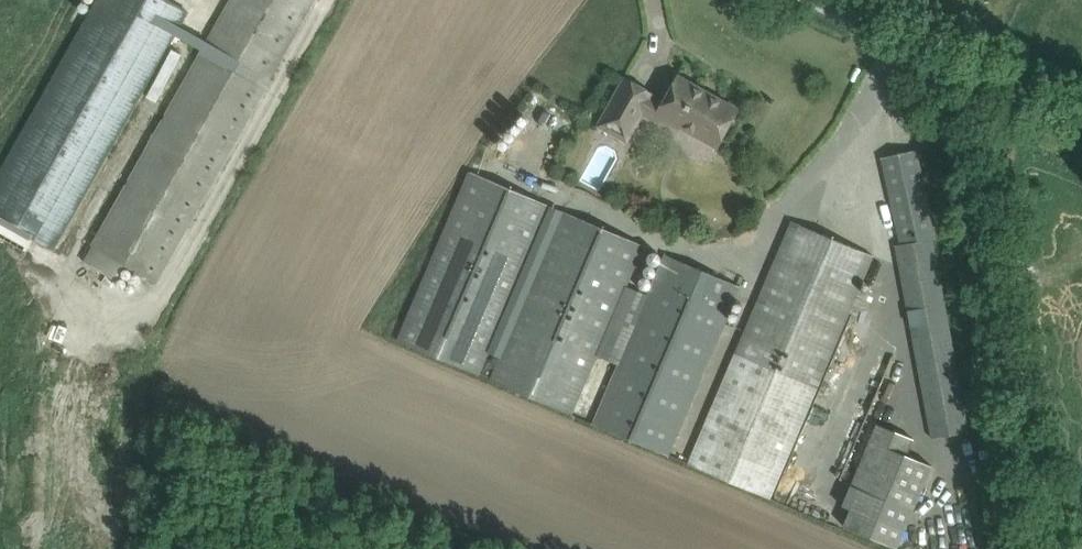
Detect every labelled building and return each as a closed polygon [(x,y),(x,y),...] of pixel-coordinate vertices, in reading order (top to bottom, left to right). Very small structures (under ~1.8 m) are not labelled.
[(207,43),(181,26),(191,11),(171,0),(100,0),(0,169),(0,220),(53,250),(64,233),(69,236),(177,35),(203,49),(202,52),(95,244),(85,260),(116,278),(124,265),(158,283),(315,0),(232,0),(207,43)] [(737,109),(680,77),(664,105),(651,98),(653,95),(625,79),(599,125),(627,141),(642,114),(677,133),(681,126),(717,146),(737,109)] [(932,438),(968,431),(916,149),(882,157),(901,244),(896,245),(932,438)] [(480,375),(552,206),(467,170),(395,339),(480,375)] [(573,414),(646,246),(562,210),(489,378),(573,414)] [(769,498),(817,388),(874,255),(791,221),(735,351),(737,352),(688,462),(769,498)] [(669,455),(741,286),(666,254),(594,423),(669,455)] [(897,548),(932,465),(907,455),(914,439),(877,423),(842,506),(851,509),(844,526),(897,548)]
